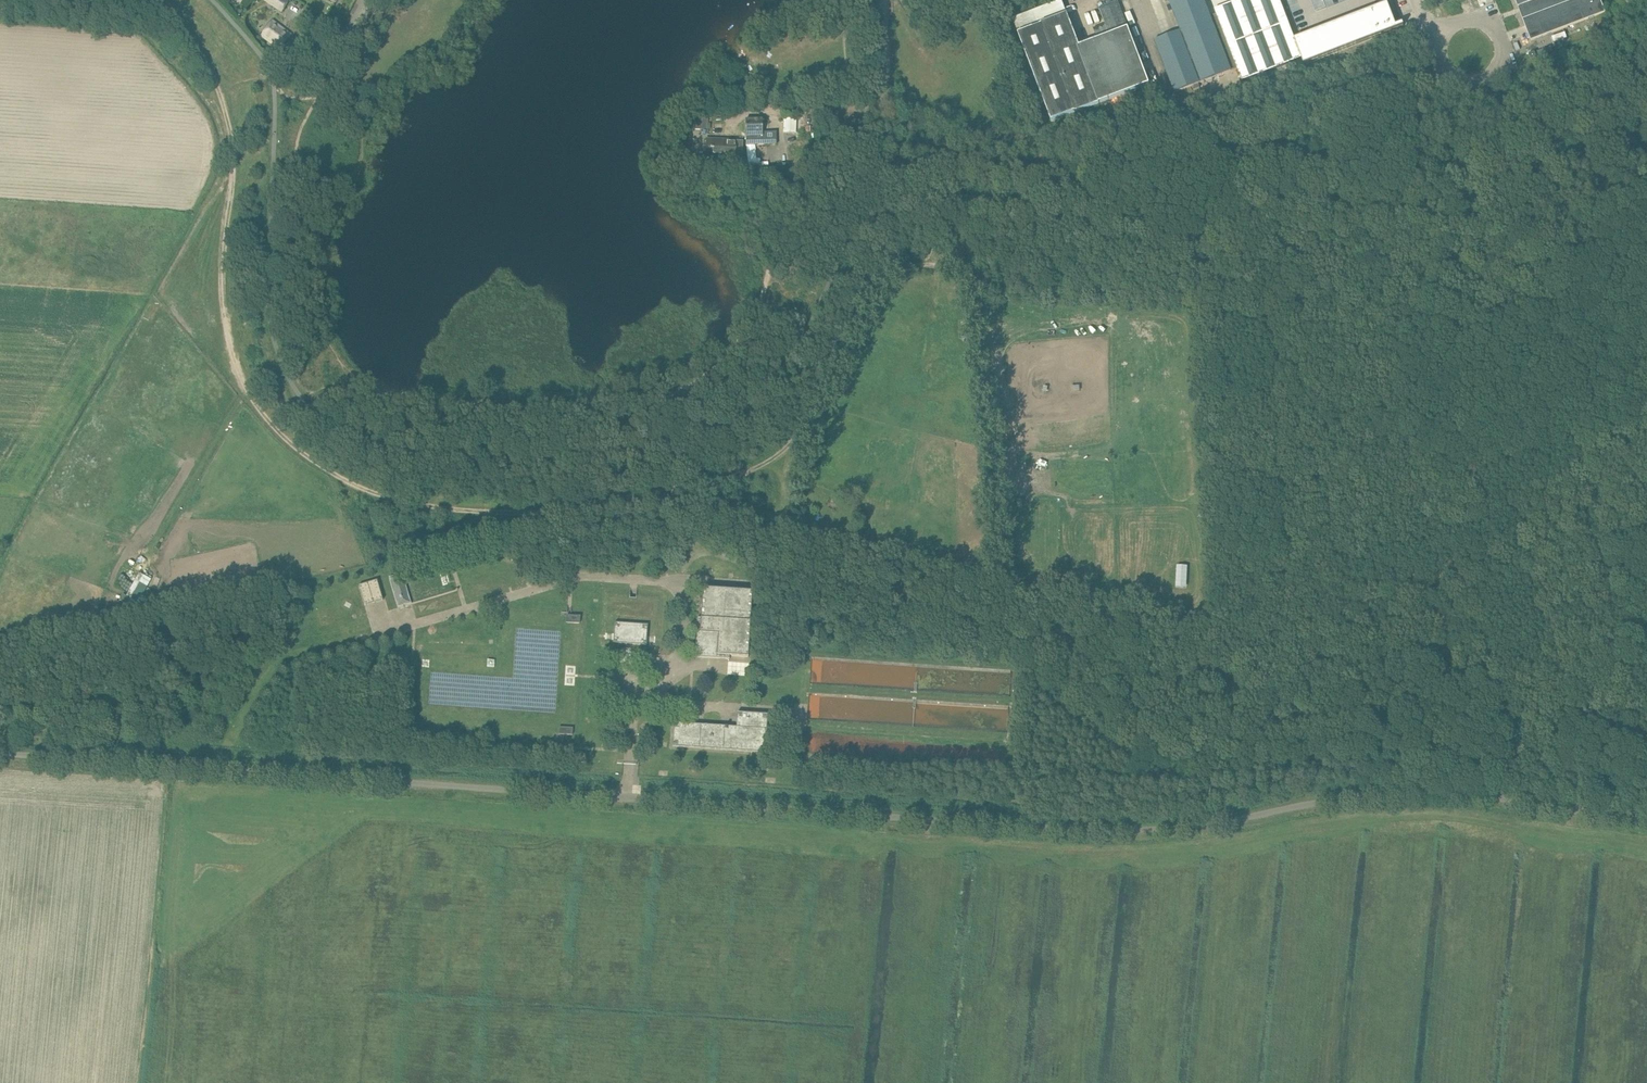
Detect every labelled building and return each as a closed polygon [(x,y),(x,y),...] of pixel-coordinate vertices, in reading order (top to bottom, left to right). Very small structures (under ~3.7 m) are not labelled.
[(279,9),(285,0),(265,0),(279,9)] [(1397,28),(1390,11),(1380,7),(1370,11),(1295,40),(1279,0),(1236,0),(1215,8),(1214,8),(1216,14),(1209,17),(1203,0),(1169,0),(1181,31),(1155,41),(1160,53),(1175,93),(1192,86),(1193,90),(1200,87),(1198,84),(1237,69),(1242,81),(1301,58),(1304,64),(1397,28)] [(1600,0),(1516,0),(1530,39),(1605,12),(1600,0)] [(1117,1),(1100,8),(1110,36),(1128,29),(1117,1)] [(1128,29),(1110,36),(1079,47),(1067,16),(1018,34),(1051,121),(1070,114),(1149,84),(1128,29)] [(273,20),(261,34),(280,49),(291,35),(273,20)] [(686,129),(685,136),(690,136),(691,129),(701,129),(707,129),(708,120),(701,120),(701,116),(688,115),(687,129),(686,129)] [(784,118),(783,133),(796,133),(796,118),(784,118)] [(745,120),(746,136),(746,145),(777,144),(776,132),(762,132),(762,120),(745,120)] [(707,139),(706,156),(735,158),(742,158),(743,141),(735,140),(707,139)] [(136,571),(124,602),(139,608),(150,577),(136,571)] [(398,607),(411,603),(402,574),(389,578),(398,607)] [(364,605),(383,600),(377,580),(359,585),(364,605)] [(753,591),(713,589),(702,588),(700,617),(697,617),(695,657),(730,659),(730,656),(748,657),(753,591)] [(580,616),(566,615),(566,622),(580,623),(580,616)] [(613,643),(634,644),(646,645),(648,624),(615,622),(613,643)] [(430,671),(428,703),(464,705),(466,672),(430,671)] [(765,752),(767,723),(768,714),(737,712),(736,727),(674,723),(672,746),(765,752)] [(572,735),(573,728),(559,727),(559,734),(572,735)]
